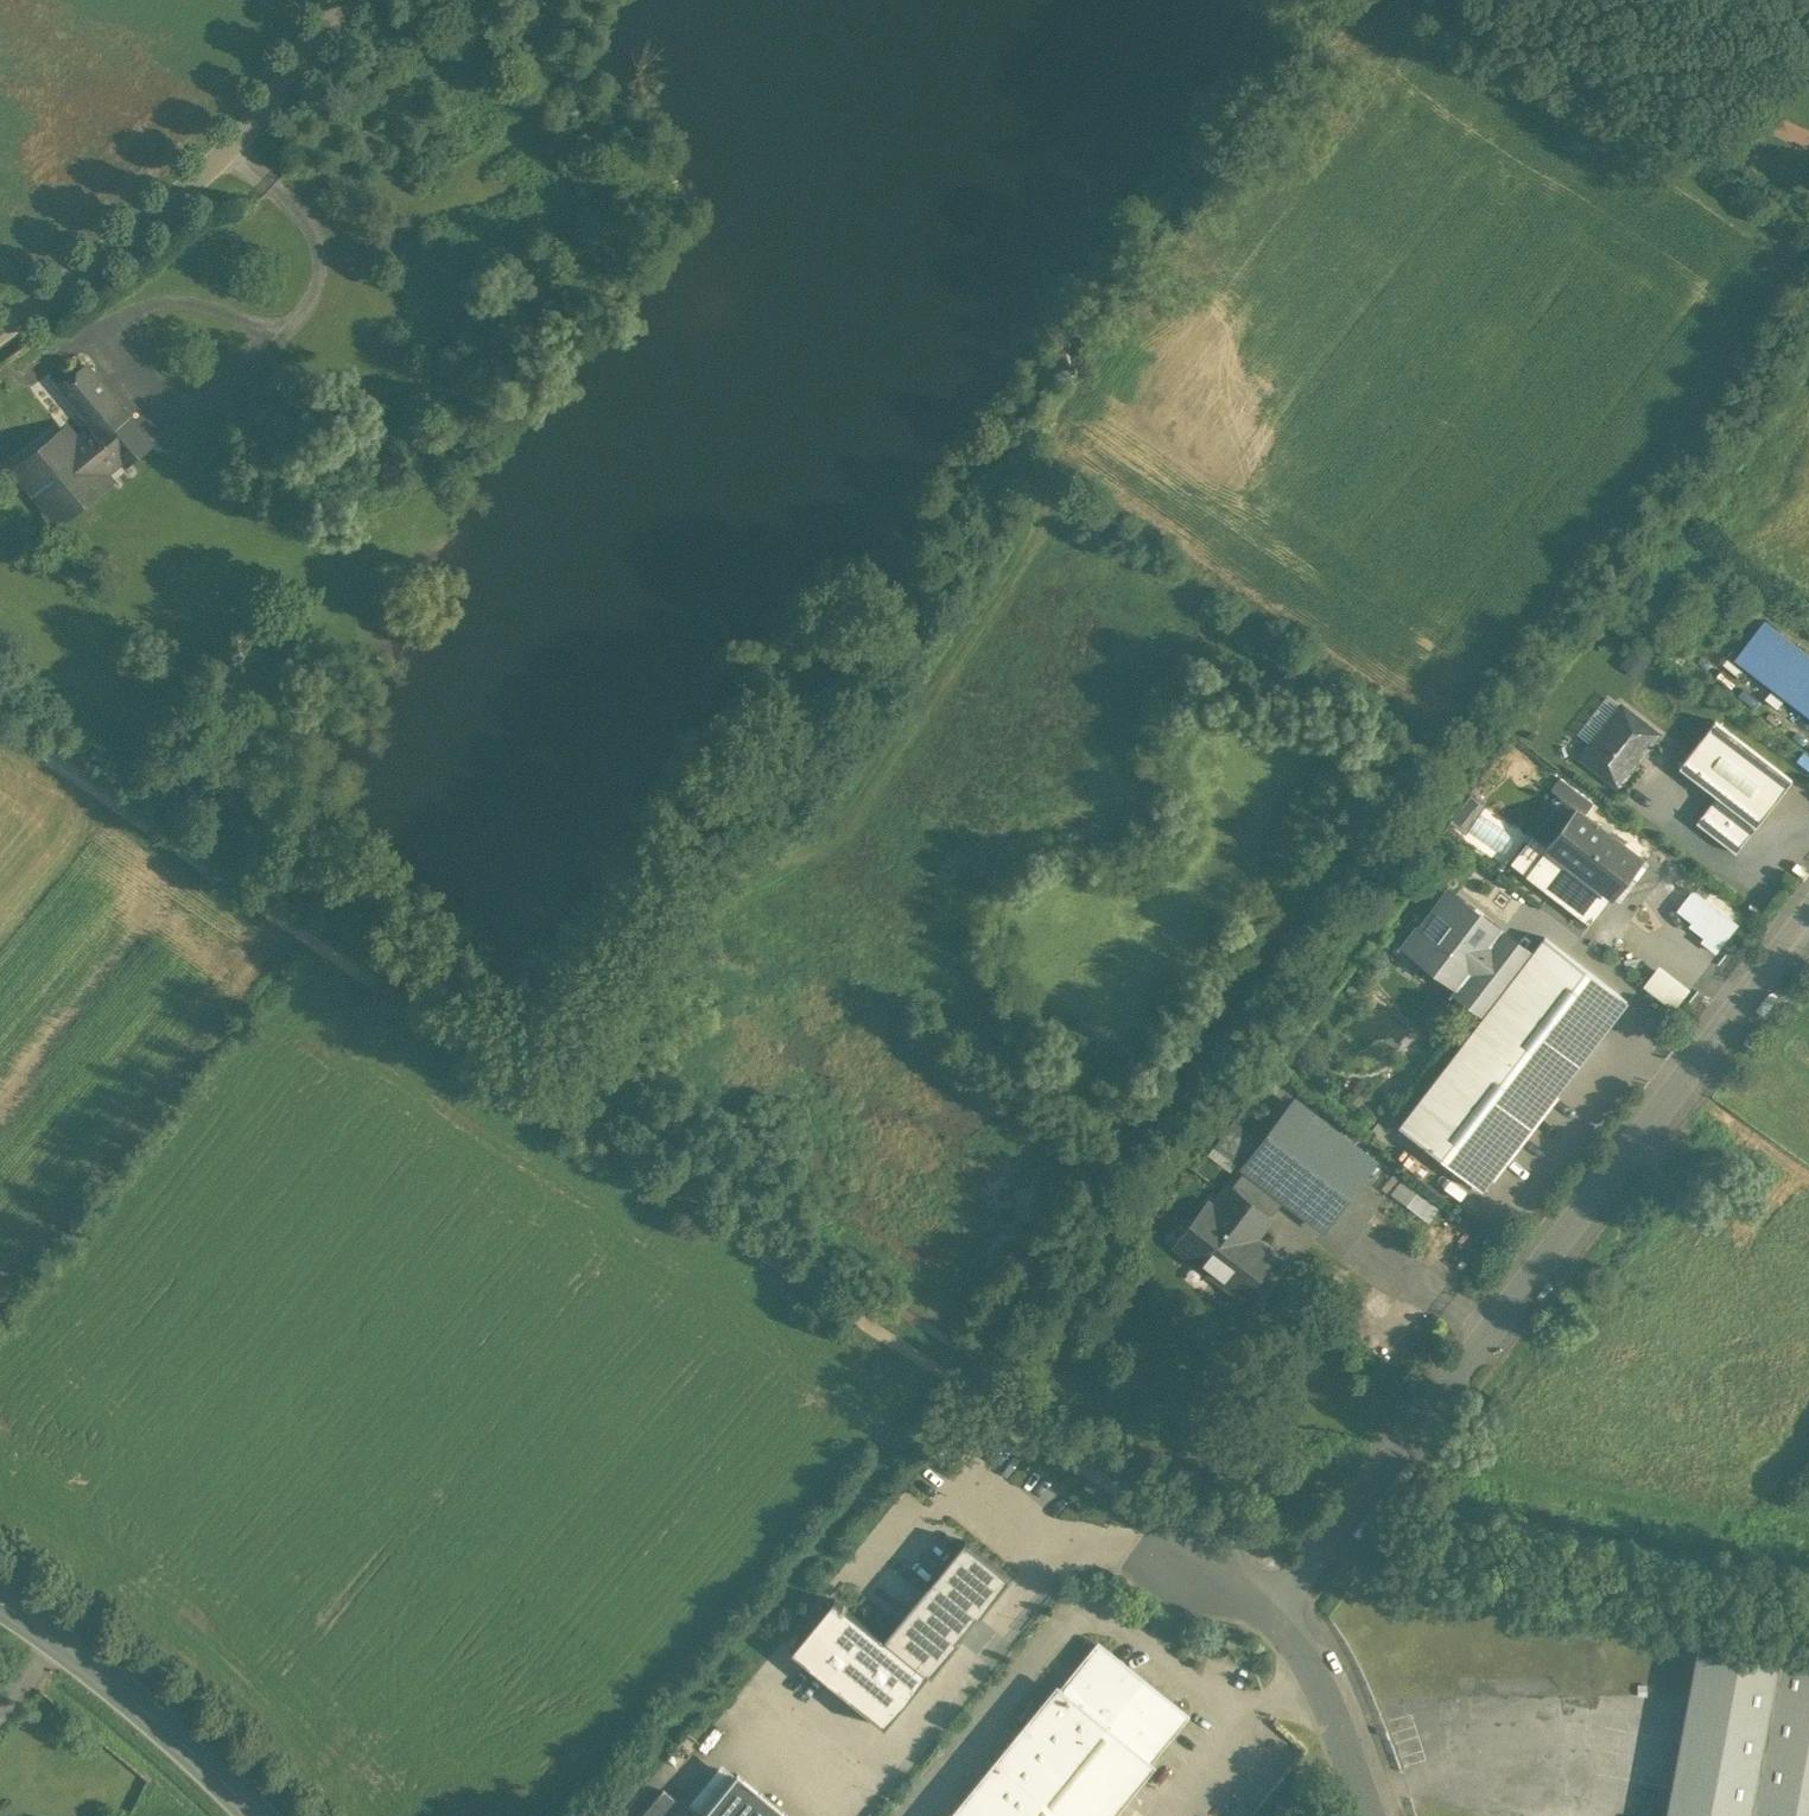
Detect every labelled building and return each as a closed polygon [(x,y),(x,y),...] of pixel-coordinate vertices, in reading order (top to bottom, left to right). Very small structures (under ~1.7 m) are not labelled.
[(124,408),(88,364),(62,386),(93,423),(99,430),(124,408)] [(68,432),(22,470),(45,498),(54,490),(69,509),(107,478),(99,469),(118,453),(99,430),(93,423),(74,439),(68,432)] [(1765,620),(1736,657),(1808,713),(1808,654),(1765,620)] [(1622,705),(1583,755),(1619,783),(1658,733),(1622,705)] [(1793,778),(1716,719),(1680,766),(1718,795),(1757,825),(1793,778)] [(1757,825),(1718,795),(1697,821),(1737,852),(1757,825)] [(1563,797),(1534,834),(1549,846),(1578,808),(1563,797)] [(1642,857),(1578,808),(1549,846),(1613,895),(1642,857)] [(1673,909),(1717,947),(1739,923),(1694,884),(1673,909)] [(1487,1011),(1530,956),(1450,895),(1408,950),(1487,1011)] [(1487,1011),(1400,1124),(1483,1188),(1628,1000),(1545,935),(1530,956),(1487,1011)] [(1658,961),(1643,981),(1674,1005),(1690,985),(1658,961)] [(1374,1159),(1298,1101),(1247,1167),(1247,1168),(1285,1196),(1323,1226),(1374,1159)] [(1233,1116),(1209,1150),(1229,1165),(1254,1131),(1233,1116)] [(1285,1196),(1247,1168),(1232,1187),(1265,1212),(1265,1213),(1269,1217),(1285,1196)] [(1429,1219),(1440,1205),(1402,1176),(1391,1190),(1429,1219)] [(1265,1212),(1232,1187),(1215,1210),(1253,1239),(1269,1217),(1265,1213),(1265,1212)] [(1215,1210),(1211,1207),(1193,1230),(1200,1236),(1188,1251),(1235,1287),(1251,1266),(1258,1271),(1271,1253),(1253,1239),(1215,1210)] [(977,1511),(852,1663),(905,1706),(1030,1554),(977,1511)] [(1187,1714),(1099,1643),(1062,1689),(1149,1760),(1187,1714)] [(1699,1645),(1667,1815),(1808,1815),(1808,1666),(1699,1645)] [(952,1815),(1109,1815),(1151,1764),(1152,1765),(1153,1763),(1149,1760),(1062,1689),(1058,1686),(952,1815)] [(718,1758),(692,1800),(704,1807),(730,1766),(718,1758)] [(703,1815),(791,1815),(738,1773),(703,1815)] [(641,1815),(665,1815),(678,1800),(664,1789),(641,1815)]
